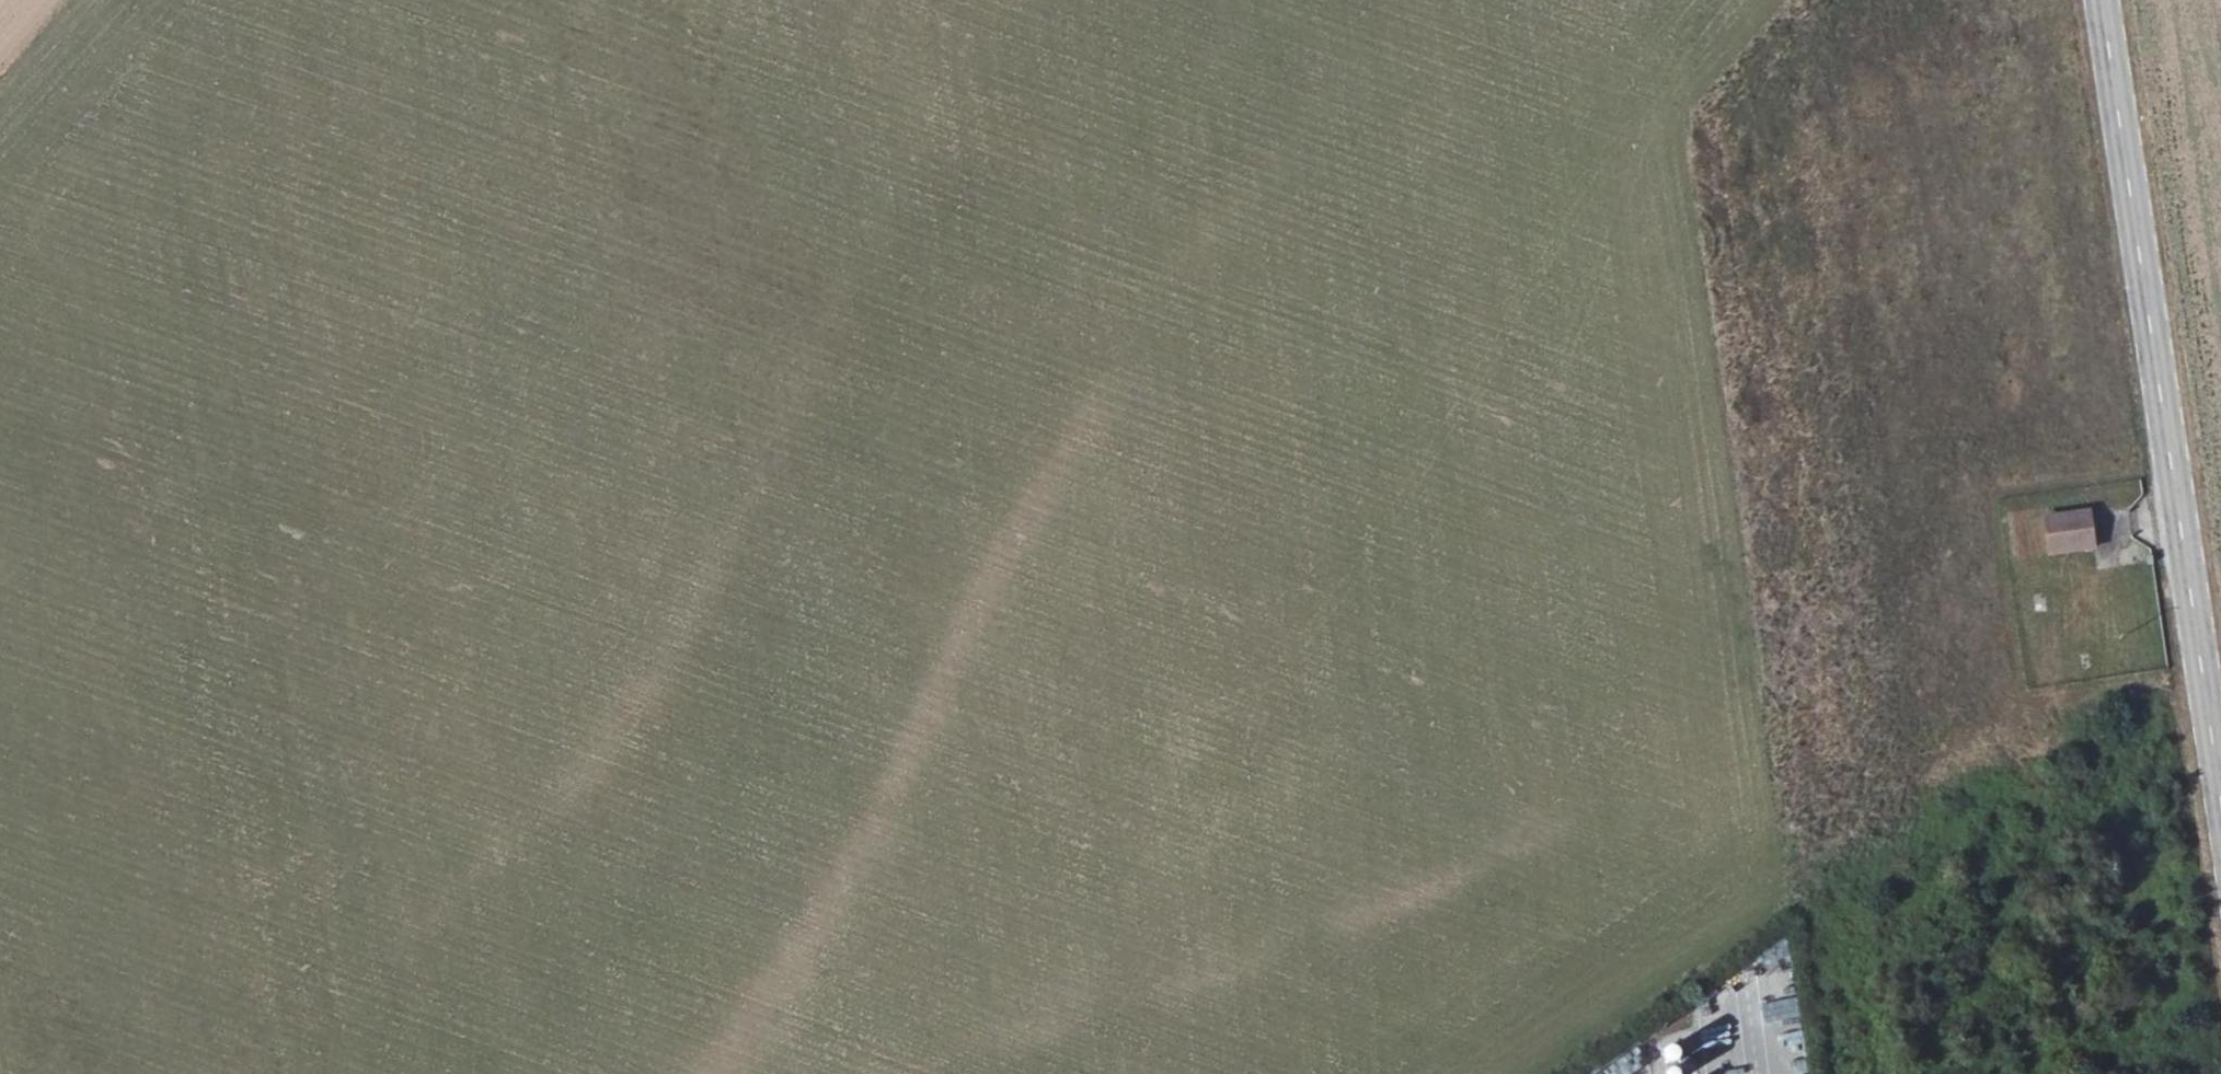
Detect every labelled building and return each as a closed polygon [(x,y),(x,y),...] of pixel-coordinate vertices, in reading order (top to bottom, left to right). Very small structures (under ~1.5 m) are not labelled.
[(2032,527),(2036,549),(2074,543),(2069,520),(2032,527)]
